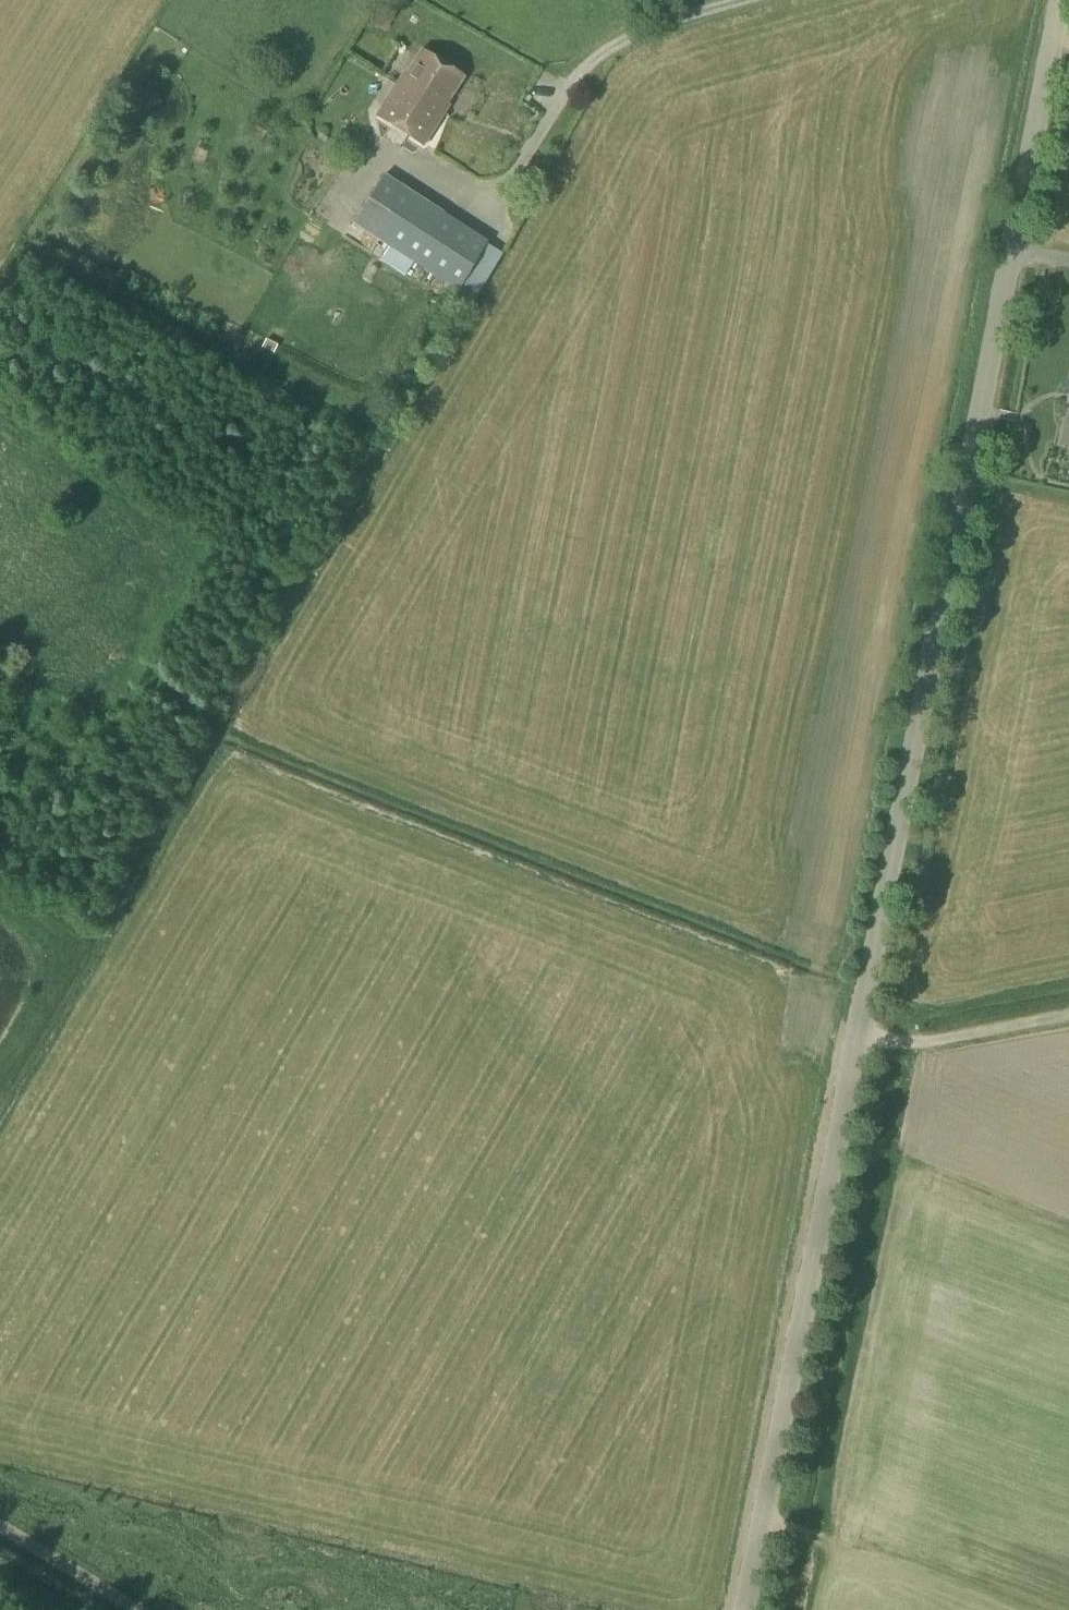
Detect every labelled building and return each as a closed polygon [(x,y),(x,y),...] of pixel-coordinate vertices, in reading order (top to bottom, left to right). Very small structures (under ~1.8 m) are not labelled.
[(381,9),(394,17),(402,3),(398,0),(386,0),(381,9)] [(394,87),(374,119),(420,148),(440,116),(439,116),(437,115),(438,114),(460,79),(419,53),(404,77),(402,75),(394,87)] [(525,109),(520,110),(517,114),(518,120),(522,123),(528,121),(530,117),(529,112),(525,109)] [(379,242),(381,244),(414,194),(384,175),(351,224),(379,242)] [(443,214),(411,263),(412,264),(456,292),(488,243),(443,214)] [(404,277),(413,264),(378,242),(370,255),(404,277)] [(1065,403),(1065,404),(1068,405),(1065,424),(1061,423),(1056,446),(1068,449),(1068,404),(1065,403)]
